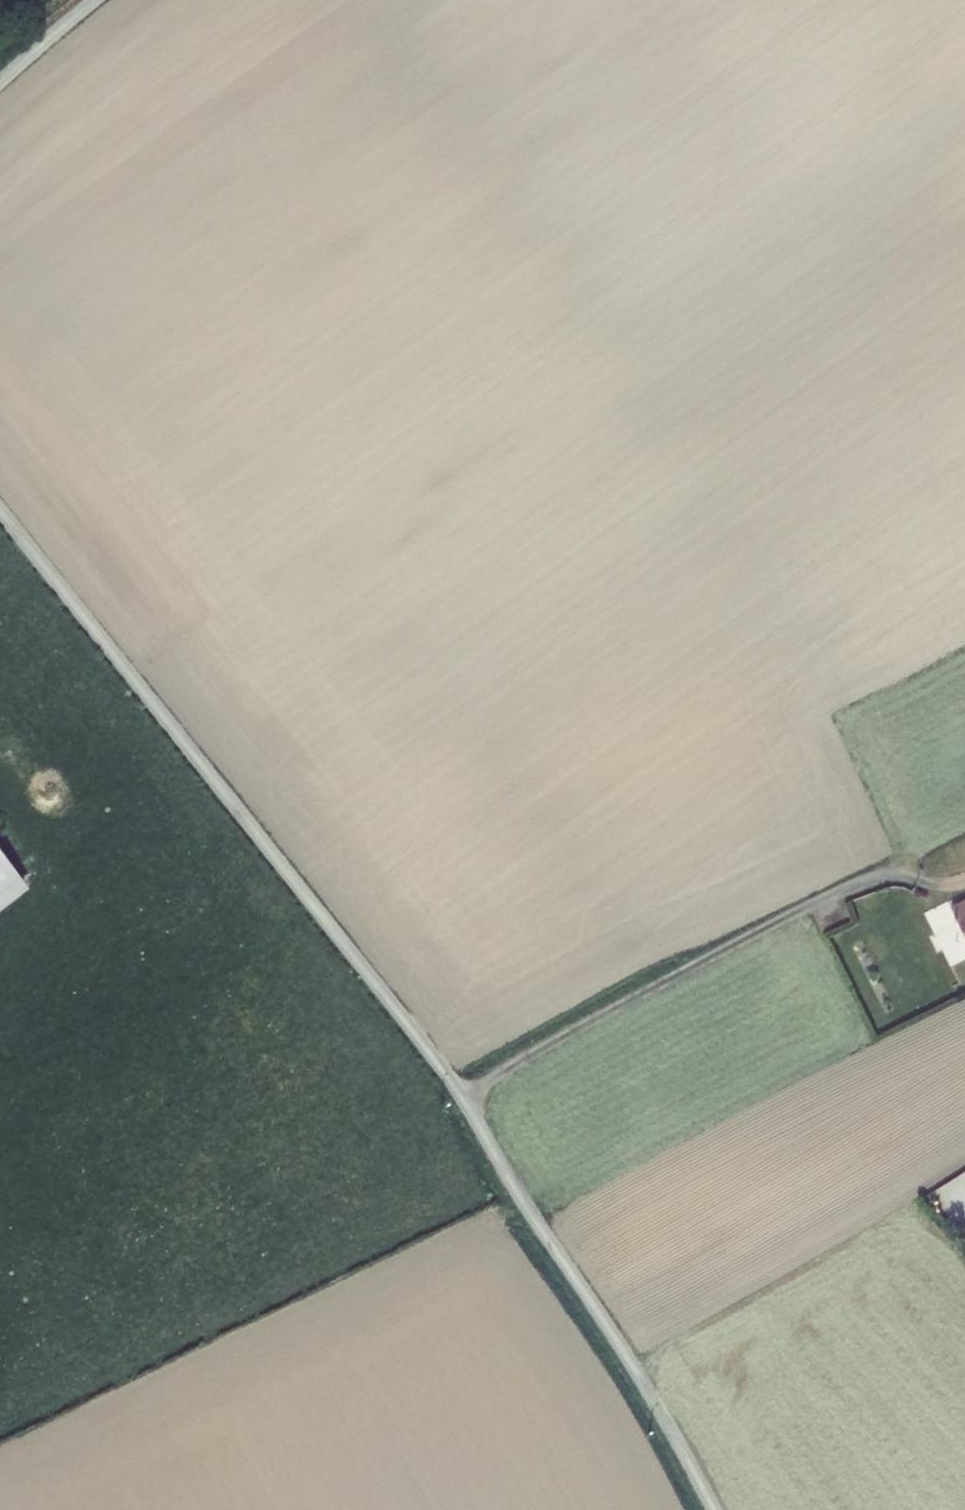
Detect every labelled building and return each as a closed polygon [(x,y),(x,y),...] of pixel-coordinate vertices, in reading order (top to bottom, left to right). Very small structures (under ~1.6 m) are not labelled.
[(33,880),(0,842),(0,906),(33,880)] [(964,939),(964,909),(953,916),(960,928),(959,929),(964,939)]
